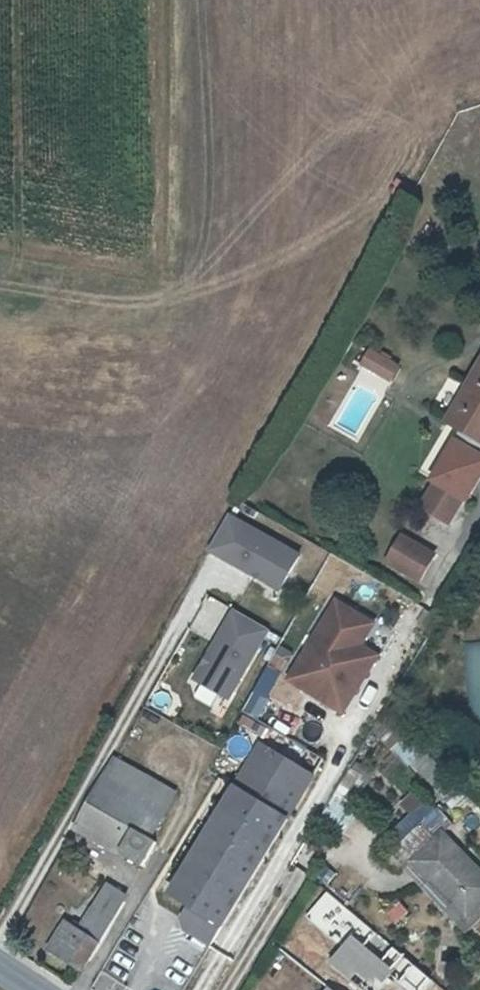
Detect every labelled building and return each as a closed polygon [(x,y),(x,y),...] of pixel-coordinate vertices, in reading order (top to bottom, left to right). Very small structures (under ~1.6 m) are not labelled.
[(388,377),(396,364),(370,349),(362,362),(388,377)] [(448,418),(462,427),(479,438),(479,364),(448,418)] [(462,427),(433,476),(443,482),(473,501),(477,504),(479,497),(479,454),(479,452),(479,438),(462,427)] [(473,501),(443,482),(428,506),(458,525),(473,501)] [(308,557),(231,514),(210,552),(287,594),(308,557)] [(416,578),(431,553),(399,534),(384,559),(416,578)] [(341,600),(288,680),(344,716),(384,656),(367,646),(380,626),(341,600)] [(234,609),(193,674),(232,699),(273,633),(234,609)] [(479,723),(479,642),(466,642),(469,723),(479,723)] [(263,718),(274,684),(259,678),(247,713),(263,718)] [(403,734),(390,749),(424,778),(437,763),(403,734)] [(310,777),(258,745),(167,893),(188,905),(180,918),(183,928),(208,943),(310,777)] [(174,794),(117,760),(106,778),(163,812),(174,794)] [(163,812),(106,778),(95,796),(153,830),(163,812)] [(95,796),(78,826),(143,863),(155,844),(147,839),(153,830),(95,796)] [(479,903),(479,870),(430,821),(399,850),(466,917),(479,903)] [(76,921),(71,929),(63,924),(47,948),(82,969),(125,901),(104,887),(82,925),(76,921)]
